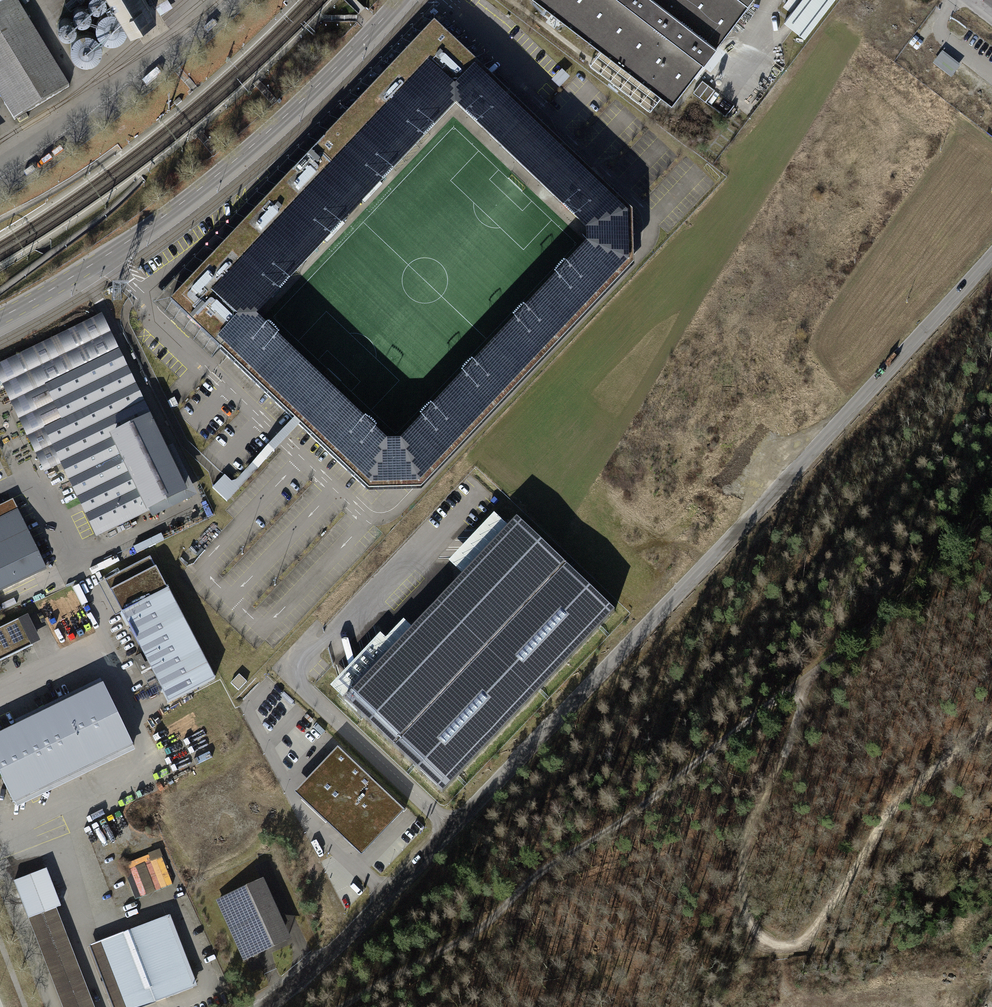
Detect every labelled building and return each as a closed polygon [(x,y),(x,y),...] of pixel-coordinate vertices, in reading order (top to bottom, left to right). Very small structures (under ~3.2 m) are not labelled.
[(67,86),(14,0),(0,0),(0,99),(13,119),(67,86)] [(90,6),(93,9),(97,10),(102,9),(105,6),(106,1),(106,0),(89,0),(88,2),(90,6)] [(131,19),(155,4),(153,0),(118,0),(131,19)] [(536,0),(677,106),(758,0),(536,0)] [(785,4),(791,9),(784,19),(807,35),(831,0),(788,0),(785,4)] [(73,14),(75,18),(78,22),(82,23),(87,21),(90,18),(91,13),(90,9),(86,6),(82,5),(77,6),(74,9),(73,14)] [(96,29),(99,35),(104,39),(110,40),(116,40),(122,37),(125,32),(127,26),(127,20),(124,15),(119,11),(113,9),(107,10),(102,12),(98,17),(96,23),(96,29)] [(59,26),(60,31),(63,34),(68,35),(72,34),(75,30),(76,26),(75,22),(72,19),(67,18),(63,19),(60,22),(59,26)] [(170,303),(365,485),(418,482),(625,262),(629,210),(433,26),(170,303)] [(72,51),(75,56),(79,60),(85,62),(91,61),(96,58),(100,54),(102,48),(101,42),(98,36),(94,33),(88,31),(82,32),(76,34),(73,39),(71,45),(72,51)] [(944,51),(935,63),(954,78),(963,66),(944,51)] [(563,81),(571,70),(563,64),(555,75),(563,81)] [(705,79),(696,90),(707,98),(716,88),(705,79)] [(0,359),(0,372),(48,471),(60,466),(93,535),(188,490),(102,310),(0,359)] [(0,513),(0,590),(45,568),(15,506),(0,513)] [(615,610),(517,518),(345,699),(443,791),(615,610)] [(169,590),(119,616),(167,708),(217,681),(169,590)] [(0,628),(0,657),(27,644),(16,620),(0,628)] [(0,737),(0,778),(15,808),(136,750),(102,680),(15,723),(18,729),(0,737)] [(362,852),(403,808),(338,748),(297,791),(362,852)] [(9,882),(56,1006),(91,1006),(40,871),(9,882)] [(257,881),(214,900),(241,959),(283,940),(257,881)] [(86,947),(108,1006),(138,1006),(191,987),(165,918),(86,947)]
